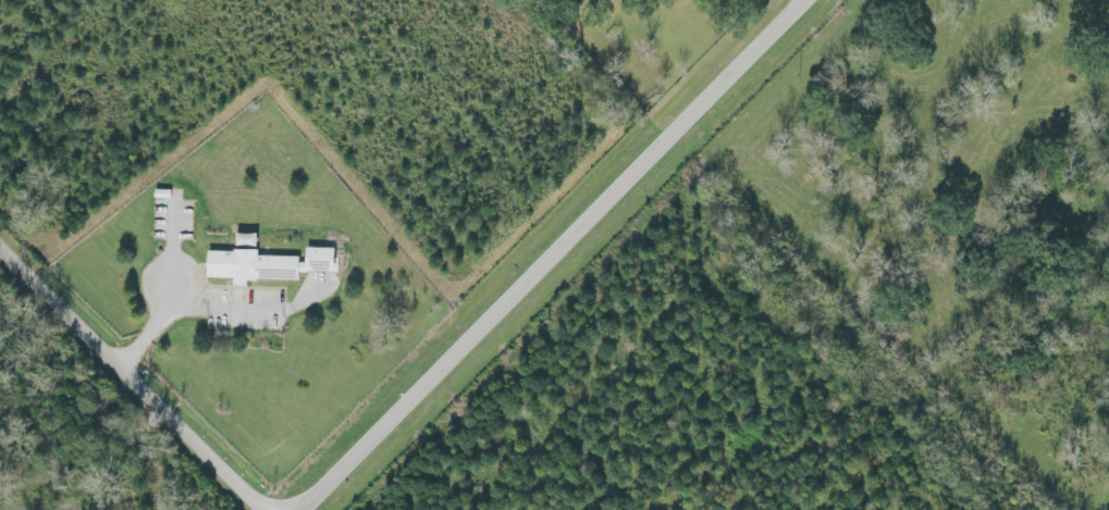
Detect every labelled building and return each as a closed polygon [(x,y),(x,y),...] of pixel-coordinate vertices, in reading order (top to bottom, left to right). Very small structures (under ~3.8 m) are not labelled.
[(300,274),(330,274),(330,249),(300,249),(300,274)] [(255,257),(255,252),(204,251),(203,281),(295,282),(296,258),(255,257)]
